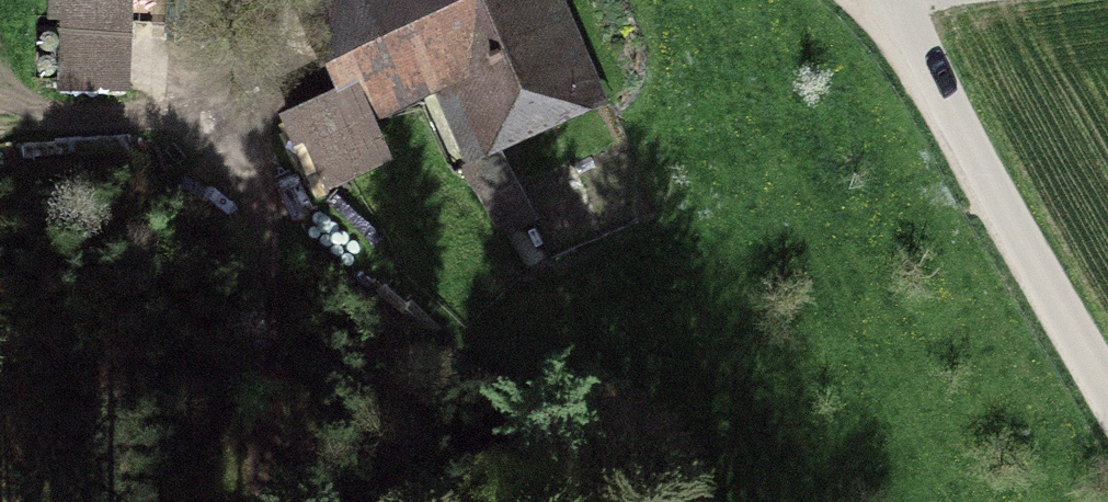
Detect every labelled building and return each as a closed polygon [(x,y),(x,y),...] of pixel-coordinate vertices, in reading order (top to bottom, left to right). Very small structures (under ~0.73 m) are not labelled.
[(115,78),(116,0),(58,0),(56,76),(115,78)] [(349,83),(285,111),(319,189),(384,161),(363,114),(464,70),(486,120),(564,86),(527,0),(312,0),(349,83)]
